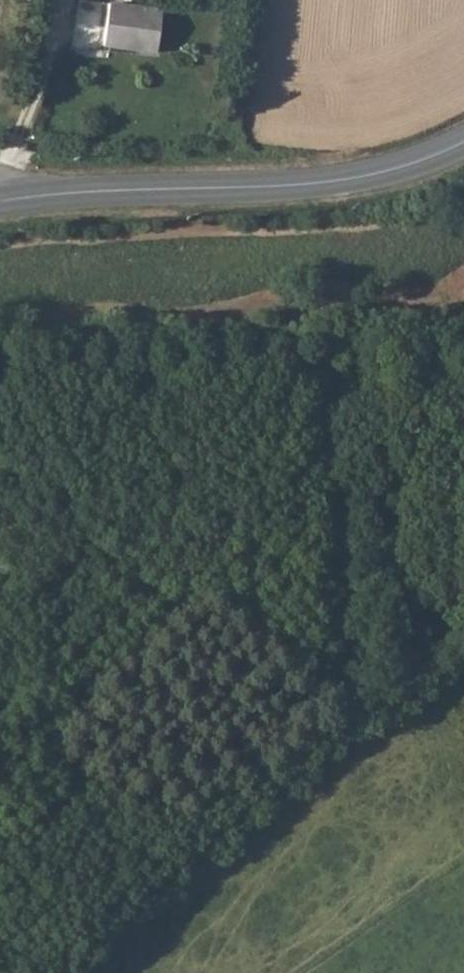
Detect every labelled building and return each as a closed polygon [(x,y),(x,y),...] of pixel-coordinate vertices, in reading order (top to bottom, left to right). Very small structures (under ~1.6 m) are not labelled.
[(113,4),(107,45),(157,52),(163,11),(113,4)]
